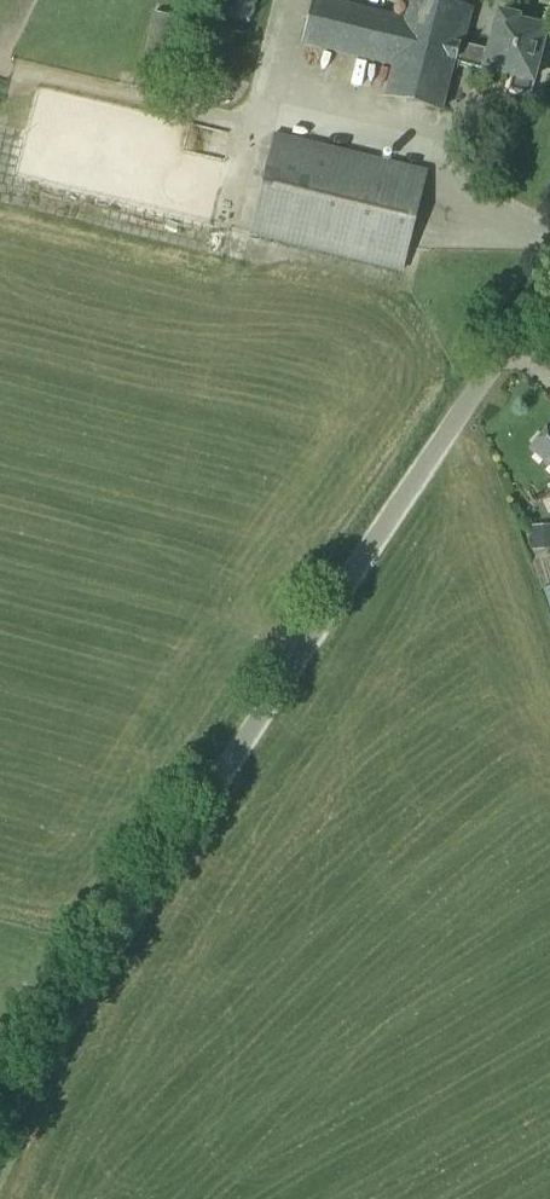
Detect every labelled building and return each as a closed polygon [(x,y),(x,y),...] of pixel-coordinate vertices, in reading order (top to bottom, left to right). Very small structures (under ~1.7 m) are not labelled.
[(301,45),(392,67),(385,98),(442,112),(454,63),(458,45),(463,46),(471,11),(426,0),(410,0),(405,21),(320,0),(312,0),(301,45)] [(134,89),(169,97),(188,22),(153,12),(134,89)] [(458,45),(454,63),(513,78),(509,91),(526,95),(529,82),(530,82),(543,31),(514,23),(515,18),(498,14),(488,52),(463,46),(458,45)] [(273,136),(249,234),(400,271),(424,173),(273,136)] [(549,468),(549,425),(529,449),(549,468)] [(532,551),(549,551),(549,535),(531,535),(532,551)]
